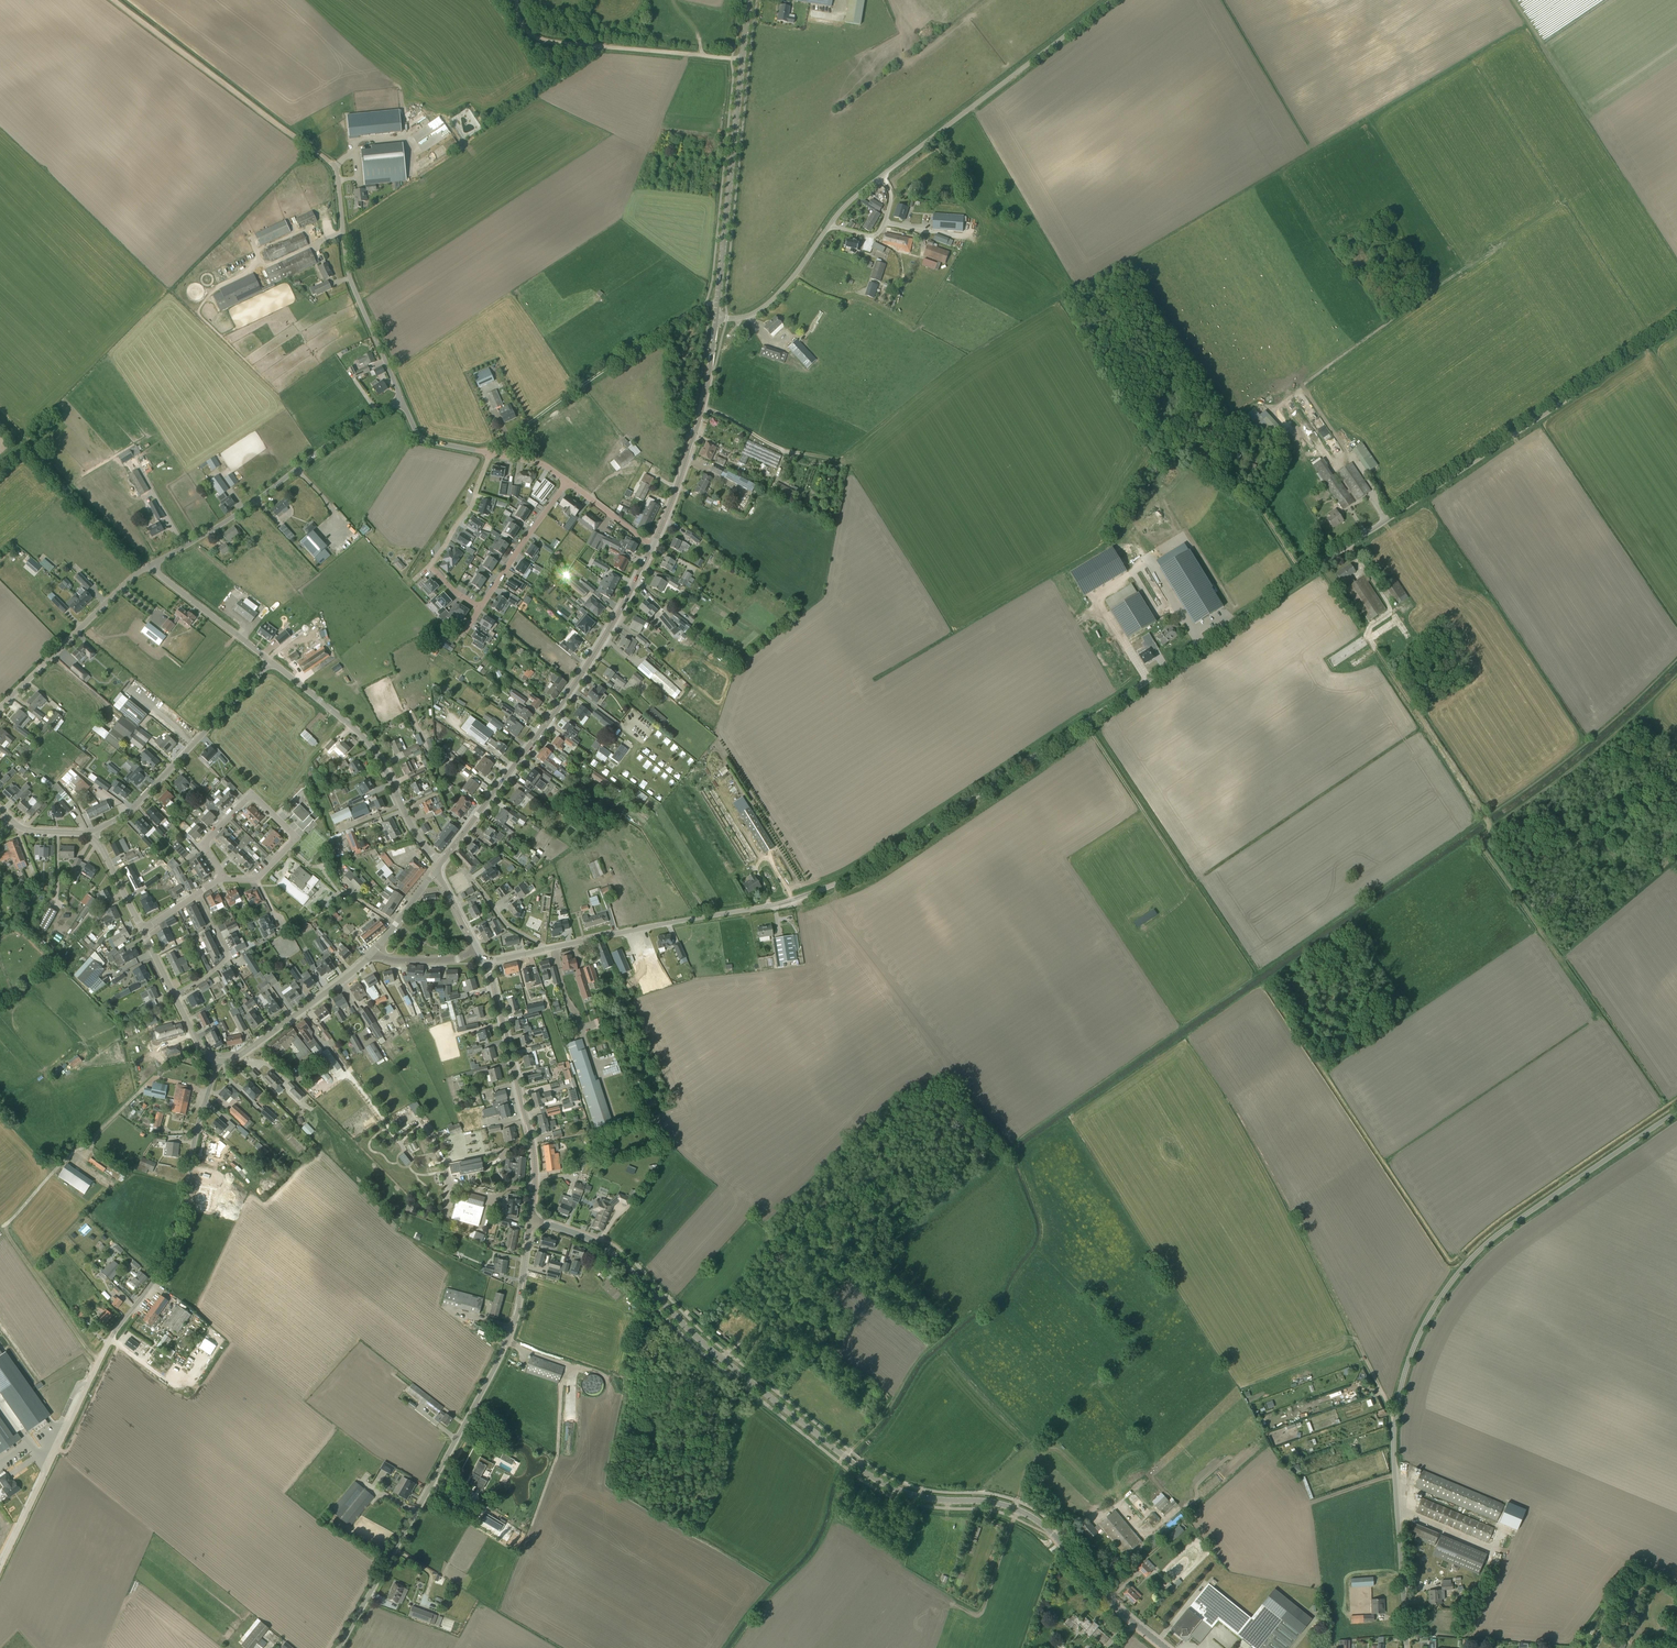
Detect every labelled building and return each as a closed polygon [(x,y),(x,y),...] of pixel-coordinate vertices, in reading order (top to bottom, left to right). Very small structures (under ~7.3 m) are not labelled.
[(864,0),(849,0),(845,22),(860,25),(864,0)] [(788,17),(789,7),(780,5),(780,10),(779,10),(777,21),(787,22),(794,23),(794,18),(788,17)] [(399,110),(347,115),(349,137),(362,136),(401,132),(399,110)] [(422,111),(404,123),(409,130),(427,118),(422,111)] [(441,118),(412,133),(417,142),(422,152),(427,149),(424,144),(428,142),(424,134),(440,126),(439,125),(443,123),(441,118)] [(361,151),(364,185),(407,181),(403,148),(372,151),(372,150),(361,151)] [(918,187),(919,183),(912,181),(911,185),(909,185),(908,189),(919,191),(920,187),(918,187)] [(361,207),(361,202),(367,201),(365,189),(354,191),(355,202),(355,207),(361,207)] [(872,199),(869,205),(875,209),(864,228),(870,231),(880,214),(878,213),(879,211),(883,206),(872,199)] [(898,210),(896,217),(899,218),(899,220),(902,221),(903,220),(904,220),(908,208),(898,204),(896,210),(898,210)] [(301,229),(317,221),(312,211),(296,219),(301,229)] [(932,214),(931,230),(961,232),(962,217),(932,214)] [(291,232),(285,221),(255,234),(260,246),(291,232)] [(262,254),(266,263),(270,261),(271,262),(308,245),(303,233),(265,251),(266,252),(262,254)] [(913,240),(885,233),(883,243),(897,247),(896,249),(909,253),(913,240)] [(937,234),(935,241),(953,245),(954,239),(937,234)] [(857,242),(857,241),(853,240),(853,241),(848,240),(847,241),(845,241),(843,245),(846,245),(846,247),(851,248),(850,252),(854,253),(855,249),(858,250),(860,243),(857,242)] [(924,256),(945,264),(950,252),(937,247),(938,246),(934,244),(934,243),(929,241),(924,256)] [(888,255),(891,249),(876,242),(873,248),(888,255)] [(271,283),(273,281),(274,284),(288,277),(317,263),(310,249),(265,270),(271,283)] [(886,265),(876,262),(871,279),(880,282),(886,265)] [(319,267),(325,280),(333,276),(327,264),(319,267)] [(253,273),(220,289),(229,308),(262,292),(275,286),(274,284),(273,281),(271,283),(272,284),(261,290),(253,273)] [(328,281),(313,288),(313,286),(309,288),(313,295),(316,293),(317,295),(331,288),(328,281)] [(870,282),(865,295),(874,298),(878,285),(870,282)] [(944,285),(939,294),(945,297),(950,288),(944,285)] [(770,334),(782,323),(775,317),(764,328),(770,334)] [(816,360),(797,339),(787,348),(807,369),(816,360)] [(763,346),(760,355),(784,363),(787,354),(763,346)] [(363,364),(364,367),(375,362),(371,353),(363,356),(357,359),(357,360),(357,361),(358,363),(359,364),(360,365),(363,364)] [(365,368),(357,371),(354,366),(350,368),(354,378),(364,374),(370,371),(368,366),(367,366),(365,368)] [(374,370),(377,376),(384,372),(382,366),(374,370)] [(479,388),(494,381),(488,368),(473,375),(479,388)] [(379,383),(377,381),(376,380),(370,384),(378,395),(388,389),(382,381),(379,383)] [(502,405),(495,390),(485,395),(492,410),(502,405)] [(515,417),(513,412),(512,409),(509,404),(505,407),(507,412),(500,415),(504,423),(515,417)] [(1267,410),(1257,420),(1272,436),(1282,426),(1267,410)] [(624,438),(619,442),(620,443),(623,446),(624,444),(627,448),(624,450),(632,459),(635,457),(634,457),(636,456),(641,452),(633,443),(634,442),(632,440),(629,443),(624,438)] [(781,456),(747,441),(740,458),(737,457),(736,460),(738,462),(744,465),(748,457),(775,469),(781,456)] [(716,448),(711,446),(706,443),(700,455),(710,460),(716,448)] [(117,457),(122,465),(141,453),(137,446),(117,457)] [(1241,455),(1234,451),(1231,457),(1239,460),(1241,455)] [(215,457),(206,462),(208,464),(209,466),(212,471),(220,466),(216,459),(215,457)] [(717,458),(715,463),(723,467),(726,462),(726,460),(718,457),(717,458)] [(1377,465),(1372,457),(1363,463),(1369,472),(1377,465)] [(1339,472),(1337,473),(1339,477),(1341,476),(1350,489),(1347,491),(1349,494),(1352,492),(1357,500),(1371,491),(1352,463),(1339,472)] [(714,464),(711,471),(720,476),(720,475),(721,474),(724,469),(714,464)] [(492,466),(491,476),(503,478),(505,469),(500,468),(500,467),(497,467),(492,466)] [(721,474),(720,475),(728,479),(752,492),(755,485),(728,470),(728,471),(724,469),(721,474)] [(141,496),(149,491),(137,470),(129,475),(141,496)] [(518,474),(517,480),(519,480),(518,482),(521,482),(522,481),(525,481),(525,483),(531,484),(531,482),(533,482),(533,479),(535,479),(536,475),(533,474),(533,473),(529,472),(528,473),(523,472),(523,474),(520,473),(519,475),(518,474)] [(231,473),(224,479),(231,488),(238,482),(231,473)] [(642,482),(634,497),(643,501),(650,486),(654,479),(645,474),(641,482),(642,482)] [(709,477),(704,474),(694,492),(702,496),(712,478),(709,477)] [(1335,474),(1324,481),(1340,505),(1343,509),(1354,502),(1351,497),(1349,494),(1347,491),(1335,474)] [(223,505),(220,507),(226,515),(232,511),(230,508),(237,503),(231,495),(228,498),(224,493),(229,489),(219,475),(209,481),(220,496),(217,498),(223,505)] [(534,496),(536,493),(544,499),(554,486),(544,479),(535,491),(534,491),(532,494),(534,496)] [(622,479),(616,491),(619,492),(625,480),(622,479)] [(501,481),(499,494),(507,496),(509,483),(501,481)] [(772,491),(791,501),(796,492),(777,482),(772,491)] [(567,496),(560,505),(564,508),(565,508),(564,509),(563,509),(563,510),(562,512),(568,516),(570,512),(573,514),(575,516),(581,507),(576,503),(576,502),(575,503),(575,502),(573,501),(574,501),(573,500),(573,501),(567,496)] [(647,508),(643,516),(652,520),(659,507),(659,506),(653,503),(655,500),(648,496),(643,506),(647,508)] [(706,500),(714,504),(714,506),(718,508),(721,502),(715,499),(709,496),(706,500)] [(276,516),(276,515),(278,518),(284,513),(283,513),(287,509),(286,507),(290,504),(285,498),(271,510),(276,516)] [(480,508),(478,512),(487,515),(490,506),(494,507),(496,500),(493,498),(491,503),(482,500),(482,501),(481,504),(481,505),(480,505),(479,508),(480,508)] [(522,502),(521,504),(528,509),(531,504),(529,503),(527,502),(523,500),(522,502)] [(158,521),(163,518),(158,508),(157,508),(156,506),(153,508),(152,505),(149,506),(151,509),(152,509),(153,510),(152,511),(158,521)] [(530,512),(520,505),(517,510),(527,517),(530,512)] [(1343,520),(1340,516),(1336,509),(1330,513),(1332,516),(1327,519),(1333,528),(1343,520)] [(527,517),(517,510),(513,515),(524,522),(527,517)] [(583,518),(582,520),(586,523),(584,525),(588,528),(590,526),(595,530),(601,522),(595,517),(594,518),(587,513),(583,518)] [(646,532),(652,520),(643,516),(637,528),(646,532)] [(472,517),(467,525),(478,533),(484,524),(472,517)] [(520,528),(515,526),(517,522),(511,519),(509,522),(506,527),(516,534),(520,528)] [(568,521),(563,528),(568,532),(574,524),(570,522),(568,521)] [(312,522),(304,530),(308,534),(316,526),(312,522)] [(152,537),(164,530),(159,523),(148,529),(152,537)] [(238,533),(234,527),(222,535),(228,543),(231,540),(230,538),(238,533)] [(506,527),(500,535),(506,539),(508,536),(513,539),(516,534),(506,527)] [(313,531),(300,542),(315,558),(327,547),(313,531)] [(472,543),(475,538),(465,531),(463,534),(462,534),(457,540),(466,546),(469,541),(472,543)] [(617,550),(620,545),(598,533),(590,547),(599,551),(601,548),(603,543),(606,545),(611,547),(617,550)] [(693,533),(692,534),(690,537),(697,543),(700,540),(693,533)] [(636,550),(635,549),(637,545),(633,543),(634,541),(627,537),(624,542),(622,548),(628,551),(633,553),(633,552),(635,552),(636,550)] [(509,545),(500,539),(497,545),(505,550),(509,545)] [(681,542),(674,539),(670,547),(682,553),(683,551),(684,551),(685,549),(687,551),(690,546),(686,543),(681,541),(681,542)] [(1182,542),(1154,559),(1181,604),(1188,600),(1199,618),(1221,605),(1182,542)] [(222,555),(230,550),(226,544),(218,549),(222,555)] [(546,544),(543,548),(551,553),(554,549),(546,544)] [(497,545),(493,550),(497,552),(502,555),(505,550),(497,545)] [(532,545),(526,554),(532,558),(535,554),(537,555),(539,552),(537,550),(538,549),(532,545)] [(468,547),(465,551),(472,556),(475,552),(468,547)] [(619,551),(617,550),(611,547),(609,551),(617,555),(614,561),(615,561),(613,566),(621,571),(625,564),(626,564),(628,560),(618,555),(619,551)] [(1070,573),(1085,596),(1127,571),(1113,547),(1070,573)] [(444,561),(442,565),(443,567),(446,570),(447,569),(449,571),(454,565),(455,566),(458,562),(456,561),(462,554),(455,548),(452,552),(451,553),(449,551),(442,560),(444,561)] [(728,558),(720,552),(717,555),(725,561),(728,558)] [(487,555),(484,560),(494,567),(498,562),(493,559),(487,555)] [(394,560),(401,569),(406,566),(398,557),(394,560)] [(675,562),(665,557),(660,567),(671,572),(675,562)] [(50,573),(55,567),(45,558),(40,564),(50,573)] [(39,570),(42,566),(33,559),(30,562),(39,570)] [(484,560),(481,566),(486,569),(491,572),(494,567),(484,560)] [(516,569),(515,570),(523,576),(528,569),(530,570),(532,567),(521,560),(518,565),(517,564),(515,568),(516,569)] [(609,568),(598,561),(596,566),(607,572),(609,568)] [(1344,579),(1349,586),(1355,582),(1351,575),(1355,572),(1350,564),(1337,573),(1342,581),(1344,579)] [(536,565),(534,569),(540,573),(543,569),(536,565)] [(692,575),(686,571),(678,584),(685,587),(690,578),(692,575)] [(92,585),(80,573),(75,577),(88,590),(92,585)] [(473,578),(483,585),(486,579),(482,576),(476,573),(473,578)] [(604,577),(603,580),(615,587),(620,578),(610,573),(607,578),(604,577)] [(1367,575),(1355,582),(1349,586),(1347,588),(1369,622),(1387,610),(1368,581),(1370,580),(1367,575)] [(1383,583),(1395,601),(1398,605),(1408,598),(1406,594),(1394,576),(1383,583)] [(567,583),(584,597),(589,591),(572,577),(567,583)] [(666,582),(655,577),(650,586),(661,592),(666,582)] [(425,578),(418,585),(421,588),(422,587),(423,589),(425,587),(430,593),(431,592),(432,593),(438,587),(438,586),(439,586),(436,583),(435,583),(434,583),(430,580),(428,581),(425,578)] [(480,590),(483,585),(473,578),(469,583),(475,587),(480,590)] [(61,583),(66,587),(70,583),(66,579),(61,583)] [(517,588),(522,591),(526,585),(519,580),(517,584),(509,579),(505,585),(510,589),(510,590),(513,592),(513,591),(515,592),(517,588)] [(668,583),(677,589),(679,585),(671,579),(668,583)] [(609,598),(615,587),(603,580),(601,584),(604,586),(600,593),(609,598)] [(596,590),(586,582),(583,586),(593,593),(596,590)] [(74,596),(85,606),(93,598),(86,591),(80,596),(77,593),(74,596)] [(1156,622),(1138,592),(1110,610),(1128,639),(1156,622)] [(434,605),(438,602),(443,607),(437,612),(440,615),(438,616),(441,619),(443,621),(449,613),(444,609),(452,602),(451,601),(452,600),(450,598),(449,599),(446,596),(447,595),(445,593),(444,593),(443,593),(438,598),(436,596),(430,601),(434,605)] [(499,612),(500,613),(506,603),(505,602),(506,600),(499,595),(496,599),(493,603),(494,603),(491,607),(498,612),(499,612)] [(511,597),(508,601),(515,606),(518,602),(519,599),(513,595),(511,597)] [(51,601),(64,613),(68,609),(56,596),(51,601)] [(76,614),(85,606),(74,596),(66,603),(76,614)] [(604,608),(603,607),(591,597),(584,605),(597,617),(601,613),(604,609),(605,608),(604,608)] [(301,612),(305,609),(297,599),(293,602),(301,612)] [(257,614),(239,601),(233,609),(251,623),(257,614)] [(651,606),(649,605),(645,601),(640,607),(650,617),(657,610),(652,605),(651,606)] [(465,608),(459,605),(456,609),(453,607),(446,617),(450,620),(453,615),(455,617),(457,614),(464,618),(469,610),(468,610),(468,609),(465,607),(465,608)] [(667,605),(662,609),(670,619),(671,619),(675,613),(676,612),(671,609),(667,605)] [(518,610),(524,614),(527,610),(522,607),(520,606),(518,610)] [(175,615),(177,617),(179,618),(182,620),(181,621),(189,627),(196,618),(189,612),(188,613),(181,608),(175,615)] [(675,626),(665,613),(659,617),(670,630),(673,634),(678,630),(675,626)] [(681,624),(684,620),(675,613),(671,619),(680,625),(677,628),(684,633),(687,629),(681,624)] [(583,615),(574,626),(576,627),(585,635),(588,631),(592,627),(591,627),(595,623),(586,616),(585,617),(583,615)] [(314,627),(321,621),(317,616),(310,622),(314,627)] [(493,627),(492,626),(494,622),(491,620),(492,619),(489,618),(488,618),(485,616),(480,624),(483,626),(481,629),(485,632),(493,637),(495,634),(490,631),(493,627)] [(645,622),(635,617),(633,621),(634,622),(631,628),(640,633),(643,627),(646,628),(648,624),(645,622)] [(168,620),(162,627),(169,632),(175,625),(168,620)] [(166,637),(148,623),(141,632),(159,646),(166,637)] [(263,625),(257,633),(270,642),(274,637),(276,638),(275,639),(280,645),(290,636),(285,630),(278,637),(275,635),(276,634),(275,633),(277,631),(273,628),(272,631),(263,625)] [(1177,635),(1170,625),(1164,629),(1165,631),(1157,637),(1162,645),(1177,635)] [(471,637),(476,640),(473,644),(477,647),(480,642),(483,644),(485,641),(489,643),(493,637),(485,632),(482,635),(475,631),(471,637)] [(1149,634),(1142,638),(1144,642),(1148,647),(1155,643),(1149,634)] [(573,635),(569,639),(567,641),(567,642),(565,644),(562,642),(559,646),(567,652),(569,649),(573,653),(577,648),(578,647),(579,646),(580,646),(582,644),(582,643),(582,642),(578,639),(573,635)] [(647,648),(650,644),(648,643),(638,635),(635,639),(644,646),(647,648)] [(1403,648),(1403,646),(1403,645),(1402,643),(1402,642),(1401,641),(1400,639),(1399,639),(1397,638),(1396,638),(1394,637),(1393,638),(1391,638),(1390,639),(1388,639),(1387,641),(1387,642),(1386,643),(1385,645),(1385,646),(1385,648),(1386,649),(1387,651),(1387,652),(1388,653),(1390,654),(1391,654),(1393,655),(1394,655),(1396,655),(1397,654),(1399,654),(1400,653),(1401,652),(1402,651),(1402,649),(1403,648)] [(620,646),(625,649),(624,652),(623,652),(628,656),(632,648),(634,649),(637,642),(632,638),(629,642),(623,639),(620,646)] [(78,661),(85,654),(89,658),(94,653),(87,647),(86,648),(82,644),(78,649),(77,648),(71,654),(78,661)] [(1347,647),(1329,658),(1333,665),(1351,654),(1347,647)] [(1141,653),(1137,656),(1143,664),(1153,657),(1147,649),(1144,650),(1143,649),(1140,652),(1141,653)] [(303,661),(298,664),(304,673),(328,657),(324,650),(316,654),(313,650),(305,655),(307,658),(306,658),(303,661)] [(292,662),(299,656),(296,652),(289,657),(292,662)] [(1364,654),(1351,661),(1354,666),(1367,659),(1364,654)] [(651,678),(671,696),(675,699),(676,697),(677,698),(680,694),(681,692),(677,689),(678,689),(657,671),(645,660),(637,668),(650,680),(651,678)] [(342,668),(339,664),(332,669),(335,673),(342,668)] [(81,668),(76,674),(80,677),(83,680),(88,675),(85,671),(81,668)] [(612,672),(608,668),(603,676),(607,679),(609,681),(611,678),(623,687),(626,683),(612,672)] [(529,669),(524,675),(530,679),(534,673),(529,669)] [(550,689),(546,687),(543,691),(554,699),(566,682),(559,677),(555,675),(553,673),(551,677),(551,680),(554,683),(550,689)] [(643,679),(635,673),(631,678),(639,685),(643,679)] [(594,689),(593,688),(592,690),(588,695),(592,698),(591,699),(595,702),(596,703),(597,702),(600,705),(603,701),(600,698),(602,695),(605,690),(604,689),(599,686),(596,690),(594,689)] [(513,690),(513,691),(510,688),(507,692),(510,694),(510,695),(524,705),(527,700),(513,690)] [(32,698),(28,703),(29,704),(33,707),(35,709),(38,706),(40,708),(43,704),(46,701),(41,696),(37,692),(32,698)] [(541,702),(530,694),(528,698),(533,702),(531,705),(536,709),(541,702)] [(661,705),(667,698),(664,694),(657,702),(661,705)] [(114,706),(138,726),(147,715),(129,700),(119,711),(114,706)] [(514,711),(504,704),(503,704),(500,702),(497,706),(511,715),(514,711)] [(528,711),(527,711),(528,709),(525,707),(524,708),(524,709),(520,706),(517,709),(521,712),(518,716),(521,718),(526,721),(529,717),(530,718),(532,715),(528,711)] [(590,713),(581,706),(573,715),(580,721),(585,715),(587,717),(590,713)] [(651,706),(644,714),(660,727),(661,726),(666,720),(667,719),(656,710),(653,708),(651,706)] [(42,721),(46,724),(49,727),(57,732),(65,720),(62,718),(63,718),(56,712),(50,720),(36,709),(33,713),(42,721)] [(17,714),(11,720),(13,721),(16,724),(13,727),(19,732),(27,738),(30,734),(22,728),(20,727),(21,726),(28,717),(24,714),(20,710),(17,714)] [(613,724),(596,711),(593,715),(601,721),(600,722),(609,730),(613,724)] [(486,712),(483,718),(489,721),(492,716),(486,712)] [(470,716),(461,728),(466,732),(484,746),(486,742),(490,737),(493,733),(476,720),(470,716)] [(97,724),(92,730),(118,750),(126,739),(127,740),(133,733),(137,728),(122,717),(121,718),(113,729),(112,730),(111,729),(108,733),(97,724)] [(489,723),(500,731),(503,727),(504,726),(503,725),(493,717),(492,719),(489,722),(489,723)] [(523,727),(509,717),(506,721),(510,725),(506,729),(514,736),(514,735),(516,737),(519,733),(517,731),(519,730),(520,731),(523,727)] [(571,721),(568,724),(567,723),(562,730),(567,733),(574,738),(580,729),(576,726),(576,725),(571,721)] [(47,730),(49,727),(46,724),(40,730),(44,733),(47,730)] [(137,728),(133,733),(133,734),(146,744),(146,743),(151,737),(139,727),(138,727),(137,728)] [(1,744),(2,745),(6,740),(9,743),(11,744),(14,740),(10,736),(6,732),(2,729),(0,731),(0,743),(1,744)] [(133,733),(127,740),(141,751),(147,744),(146,743),(146,744),(133,734),(133,733)] [(567,738),(574,743),(579,747),(582,744),(570,735),(567,738)] [(162,742),(163,741),(159,737),(155,742),(167,753),(172,748),(171,747),(175,743),(169,737),(163,743),(162,742)] [(490,737),(486,742),(489,744),(495,748),(495,749),(502,754),(507,748),(501,743),(499,741),(496,742),(490,737)] [(560,746),(563,741),(557,737),(552,744),(558,749),(558,748),(561,751),(563,748),(560,746)] [(401,738),(395,741),(390,743),(396,755),(406,750),(401,738)] [(567,738),(564,742),(571,747),(574,743),(567,738)] [(335,743),(328,750),(332,754),(335,750),(338,753),(341,751),(344,755),(350,749),(342,742),(339,746),(335,743)] [(411,753),(420,748),(418,744),(409,748),(411,753)] [(621,745),(611,758),(618,763),(628,750),(621,745)] [(13,755),(10,753),(1,746),(0,747),(0,751),(10,758),(13,755)] [(202,756),(201,758),(209,766),(213,762),(211,760),(217,753),(210,746),(201,755),(202,756)] [(476,747),(473,751),(482,757),(485,753),(476,747)] [(544,747),(540,753),(547,758),(545,760),(557,769),(556,770),(561,774),(564,776),(567,772),(559,766),(552,760),(554,756),(554,755),(551,752),(549,750),(544,747)] [(602,747),(595,756),(604,762),(611,753),(602,747)] [(146,750),(138,758),(142,762),(142,764),(144,765),(146,765),(147,764),(153,769),(157,764),(155,763),(157,760),(146,750)] [(328,750),(325,754),(330,759),(333,756),(328,750)] [(679,754),(683,758),(687,754),(683,750),(679,754)] [(553,774),(553,773),(558,777),(559,776),(560,776),(561,774),(556,770),(557,769),(545,760),(547,758),(540,753),(536,758),(541,761),(548,766),(546,769),(553,774)] [(222,754),(219,757),(225,764),(227,762),(228,760),(222,754)] [(493,764),(489,761),(484,757),(475,769),(485,776),(489,772),(488,771),(493,764)] [(461,764),(455,759),(453,758),(450,763),(458,769),(461,764)] [(405,771),(405,772),(407,774),(412,772),(413,771),(414,771),(411,765),(414,764),(415,763),(414,759),(410,761),(406,763),(401,766),(403,769),(404,771),(405,771)] [(416,776),(429,770),(425,759),(422,761),(424,766),(425,767),(414,773),(416,776)] [(337,765),(340,770),(348,765),(345,760),(337,765)] [(356,761),(348,766),(353,775),(363,770),(359,764),(358,764),(356,761)] [(110,762),(106,766),(112,771),(116,767),(110,762)] [(136,770),(131,775),(133,777),(130,780),(137,786),(144,778),(141,775),(144,772),(135,764),(132,767),(136,770)] [(726,766),(719,770),(722,775),(730,771),(726,766)] [(471,774),(462,767),(459,771),(468,777),(471,774)] [(66,775),(62,779),(65,782),(69,785),(73,790),(84,800),(88,795),(85,793),(90,788),(78,776),(77,776),(71,769),(66,775)] [(530,773),(525,779),(526,780),(531,783),(534,786),(535,786),(537,786),(540,782),(540,780),(539,779),(541,776),(537,773),(532,770),(530,773)] [(5,784),(11,778),(14,775),(10,771),(1,781),(5,784)] [(613,785),(594,771),(591,777),(610,790),(613,785)] [(552,778),(552,777),(545,772),(542,775),(549,781),(550,781),(551,782),(553,778),(552,778)] [(189,783),(181,776),(178,779),(179,780),(174,785),(180,792),(183,789),(185,790),(188,787),(186,785),(189,783)] [(98,777),(94,782),(102,788),(106,783),(98,777)] [(220,792),(218,794),(229,804),(235,797),(232,793),(236,788),(225,777),(221,781),(228,787),(222,793),(220,792)] [(368,779),(359,785),(363,791),(364,794),(365,794),(369,792),(374,789),(371,784),(371,785),(368,780),(368,779)] [(479,785),(474,782),(471,779),(468,782),(469,783),(464,789),(471,795),(479,785)] [(45,784),(49,787),(50,787),(51,787),(58,795),(57,795),(62,800),(59,802),(65,809),(68,813),(72,809),(73,809),(68,804),(72,800),(68,796),(68,795),(64,791),(63,790),(57,783),(54,785),(52,784),(53,784),(49,781),(48,780),(45,784)] [(416,794),(421,792),(422,791),(426,789),(423,783),(421,784),(419,781),(410,785),(412,788),(413,788),(416,794)] [(198,793),(201,789),(193,782),(189,785),(198,793)] [(115,788),(113,791),(118,795),(119,794),(125,799),(131,792),(120,783),(119,783),(115,788)] [(8,788),(3,793),(10,799),(15,795),(17,792),(13,789),(14,787),(15,787),(12,784),(8,788)] [(22,789),(16,796),(19,799),(20,797),(24,793),(30,787),(29,786),(27,784),(22,789)] [(699,791),(738,853),(746,865),(757,858),(710,784),(699,791)] [(634,789),(630,794),(634,796),(635,795),(644,802),(648,797),(639,790),(637,792),(634,789)] [(22,802),(18,807),(26,813),(31,807),(35,812),(38,809),(38,808),(39,809),(42,812),(46,808),(42,805),(43,804),(39,800),(37,801),(32,797),(31,799),(28,797),(32,793),(28,790),(25,794),(24,793),(20,797),(22,799),(21,800),(23,802),(22,802)] [(525,795),(517,790),(509,800),(517,806),(525,795)] [(165,806),(166,806),(169,809),(174,804),(171,801),(174,797),(167,791),(158,800),(165,806)] [(539,799),(530,792),(527,796),(536,803),(539,799)] [(222,811),(229,804),(218,794),(216,796),(220,800),(215,805),(222,811)] [(363,800),(361,795),(348,802),(350,806),(363,800)] [(203,799),(207,803),(209,805),(213,802),(207,796),(203,799)] [(471,803),(462,797),(451,811),(461,818),(466,811),(465,810),(471,803)] [(369,805),(366,806),(365,803),(349,810),(348,807),(330,815),(335,825),(352,817),(354,821),(370,813),(367,808),(369,807),(370,809),(376,807),(377,810),(384,807),(380,799),(368,804),(369,805)] [(429,801),(420,805),(422,808),(423,808),(426,814),(431,811),(432,811),(433,812),(435,815),(442,812),(441,809),(438,810),(435,804),(432,799),(429,801)] [(110,810),(106,801),(100,804),(100,803),(97,804),(97,805),(86,810),(90,819),(110,810)] [(293,804),(286,811),(287,811),(292,816),(290,818),(303,831),(313,820),(315,822),(319,817),(313,812),(310,815),(299,804),(297,807),(293,804)] [(247,818),(254,810),(253,809),(254,808),(250,805),(242,813),(247,818)] [(53,818),(62,817),(61,810),(58,810),(57,806),(52,806),(53,818)] [(148,812),(146,814),(157,825),(160,822),(163,824),(167,820),(165,818),(164,819),(153,807),(151,809),(151,808),(148,811),(148,812)] [(164,807),(161,811),(169,818),(170,817),(171,818),(173,815),(173,814),(173,813),(169,809),(168,810),(164,807)] [(503,809),(495,819),(499,822),(496,826),(506,833),(509,829),(504,825),(509,818),(511,820),(510,820),(515,823),(516,822),(523,826),(528,819),(519,813),(517,815),(513,812),(509,808),(506,812),(503,809)] [(771,843),(749,808),(739,814),(761,849),(764,854),(774,847),(771,843)] [(247,818),(245,819),(249,823),(251,822),(259,814),(256,811),(254,810),(247,818)] [(205,816),(212,823),(214,821),(213,820),(216,817),(209,811),(205,816)] [(205,816),(203,814),(199,818),(198,818),(196,820),(203,827),(206,825),(207,826),(210,824),(211,825),(212,823),(205,816)] [(262,816),(259,814),(251,822),(255,826),(263,818),(262,817),(262,816)] [(389,841),(401,835),(391,817),(381,822),(388,835),(386,836),(389,841)] [(137,823),(135,825),(138,829),(140,831),(144,835),(151,829),(148,826),(146,823),(145,823),(141,819),(140,820),(139,820),(136,823),(137,823)] [(192,829),(200,836),(201,835),(200,834),(203,831),(201,829),(203,827),(196,820),(194,822),(196,825),(192,829)] [(232,820),(229,822),(238,831),(241,828),(232,820)] [(425,834),(430,831),(431,830),(427,823),(420,827),(425,834)] [(449,823),(442,832),(451,839),(458,830),(451,824),(449,823)] [(162,836),(166,832),(160,826),(156,830),(162,836)] [(489,827),(484,834),(486,836),(484,838),(488,842),(493,845),(498,840),(497,840),(500,836),(498,834),(493,830),(489,827)] [(278,842),(279,841),(279,842),(282,838),(274,830),(274,831),(271,828),(267,833),(270,835),(278,842)] [(198,838),(200,836),(192,829),(188,834),(194,840),(197,837),(198,838)] [(223,843),(231,835),(232,834),(227,830),(226,831),(224,829),(219,834),(221,836),(219,839),(223,843)] [(134,830),(131,832),(138,839),(140,837),(134,830)] [(348,834),(346,835),(352,852),(354,851),(355,851),(356,855),(362,853),(360,849),(354,831),(348,834)] [(441,852),(451,839),(442,832),(438,837),(440,838),(433,846),(441,852)] [(226,849),(233,841),(235,839),(231,835),(223,843),(225,845),(224,847),(226,849)] [(238,845),(240,847),(250,837),(247,835),(238,845)] [(270,835),(266,839),(274,847),(277,844),(276,844),(278,842),(270,835)] [(154,844),(146,836),(142,839),(150,848),(154,844)] [(238,862),(248,852),(244,848),(252,839),(250,837),(240,847),(242,850),(235,857),(237,859),(236,861),(238,862)] [(3,845),(5,850),(9,849),(10,851),(0,855),(0,861),(12,857),(17,870),(27,866),(17,839),(7,843),(3,845)] [(118,841),(111,845),(117,856),(122,854),(124,853),(129,850),(124,839),(118,841)] [(271,850),(274,847),(266,839),(261,844),(269,851),(270,850),(271,850)] [(180,855),(185,849),(177,841),(172,846),(180,855)] [(232,852),(238,845),(233,841),(226,849),(228,850),(229,849),(232,852)] [(256,843),(254,846),(266,857),(268,855),(256,843)] [(460,848),(453,855),(471,874),(481,865),(472,855),(478,848),(472,843),(466,850),(469,852),(466,854),(460,848)] [(40,860),(40,857),(48,857),(48,849),(40,849),(40,846),(36,846),(35,860),(40,860)] [(391,850),(393,856),(406,853),(404,846),(391,850)] [(74,859),(74,847),(69,847),(69,848),(61,848),(61,857),(69,858),(69,859),(74,859)] [(138,848),(125,855),(127,859),(140,852),(138,849),(138,848)] [(185,849),(180,855),(183,859),(189,853),(185,849)] [(248,852),(238,862),(240,864),(241,863),(243,865),(252,856),(248,852)] [(389,867),(393,864),(384,852),(380,855),(389,867)] [(141,853),(128,859),(130,863),(143,857),(141,853)] [(498,855),(489,862),(493,867),(501,861),(498,855)] [(192,870),(194,869),(204,862),(200,857),(198,859),(196,856),(190,860),(190,861),(188,863),(192,870)] [(256,860),(252,856),(243,865),(248,870),(251,867),(253,869),(258,864),(255,861),(256,860)] [(73,880),(79,867),(81,862),(82,860),(77,858),(71,871),(70,878),(73,880)] [(396,879),(392,884),(405,894),(426,869),(413,858),(408,864),(409,865),(396,879)] [(172,859),(167,865),(172,871),(174,870),(179,866),(172,859)] [(600,859),(588,864),(594,879),(606,874),(600,859)] [(197,874),(198,875),(200,873),(208,868),(205,864),(207,863),(205,861),(204,862),(194,869),(197,874)] [(528,871),(533,865),(530,862),(525,868),(528,871)] [(162,863),(161,864),(168,872),(170,870),(162,863)] [(92,878),(97,870),(88,864),(82,872),(92,878)] [(128,867),(123,869),(128,879),(129,879),(129,878),(135,875),(136,876),(137,876),(131,865),(128,867)] [(385,865),(376,874),(377,876),(378,876),(379,878),(383,875),(386,879),(392,873),(385,865)] [(73,880),(72,883),(76,884),(77,882),(83,869),(79,867),(73,880)] [(284,877),(277,885),(303,906),(314,892),(313,892),(314,891),(316,893),(317,891),(313,888),(319,880),(313,875),(312,877),(299,867),(293,874),(293,875),(288,881),(284,877)] [(482,878),(481,878),(483,882),(484,881),(485,882),(489,880),(490,881),(494,879),(497,876),(496,875),(491,867),(486,871),(487,872),(481,876),(482,878)] [(211,873),(208,868),(200,873),(198,875),(201,880),(202,879),(204,881),(210,877),(208,875),(211,873)] [(356,877),(350,870),(344,875),(359,890),(364,885),(363,884),(359,879),(356,877)] [(747,876),(750,880),(743,885),(746,889),(749,893),(760,886),(757,882),(752,873),(747,876)] [(129,879),(128,879),(134,891),(139,889),(142,887),(143,887),(137,876),(136,876),(135,875),(129,878),(129,879)] [(184,882),(184,883),(189,892),(192,890),(187,881),(188,881),(184,875),(181,877),(184,882)] [(147,888),(159,880),(156,876),(144,884),(147,888)] [(368,882),(365,886),(369,890),(371,889),(372,888),(376,884),(372,880),(370,883),(372,884),(371,885),(368,882)] [(186,893),(189,892),(184,883),(184,882),(172,889),(171,888),(168,891),(174,900),(177,897),(177,896),(184,891),(186,893)] [(526,888),(529,886),(526,883),(525,882),(514,890),(517,895),(526,888)] [(501,899),(513,890),(510,887),(506,890),(503,885),(495,891),(501,899)] [(603,898),(613,895),(610,886),(600,889),(603,898)] [(383,892),(382,892),(399,903),(403,896),(394,891),(389,887),(387,890),(386,889),(385,892),(386,893),(386,894),(383,892)] [(252,889),(244,893),(248,901),(253,898),(257,905),(264,902),(257,888),(253,891),(252,889)] [(526,888),(517,895),(520,899),(529,893),(526,888)] [(229,896),(225,898),(230,906),(235,903),(234,901),(240,898),(240,897),(241,897),(239,893),(238,894),(235,889),(229,892),(228,891),(227,892),(229,896)] [(103,900),(110,897),(106,890),(100,893),(97,895),(98,898),(102,897),(103,900)] [(385,906),(394,911),(399,903),(382,892),(380,895),(385,898),(389,901),(385,906)] [(481,896),(479,892),(474,894),(475,895),(466,900),(471,908),(468,910),(472,918),(480,915),(473,902),(477,900),(477,898),(481,896)] [(153,905),(147,893),(141,896),(143,900),(141,901),(147,913),(158,907),(156,904),(153,905)] [(424,904),(436,902),(436,901),(438,901),(437,894),(435,895),(435,893),(422,896),(424,904)] [(86,906),(92,897),(87,894),(81,903),(86,906)] [(207,898),(211,905),(209,906),(212,912),(218,909),(216,905),(222,902),(219,894),(215,896),(215,894),(207,898)] [(79,916),(82,917),(83,918),(89,909),(91,910),(97,901),(97,900),(98,898),(93,895),(92,897),(86,906),(79,916)] [(617,905),(614,897),(604,901),(607,909),(617,905)] [(334,900),(331,898),(325,906),(328,908),(334,900)] [(512,905),(507,908),(513,916),(514,915),(523,918),(525,911),(521,910),(518,905),(521,903),(519,900),(512,905)] [(394,911),(385,905),(382,903),(378,909),(381,912),(389,917),(394,911)] [(187,910),(189,915),(198,911),(196,906),(187,910)] [(47,931),(57,912),(48,907),(38,926),(47,931)] [(108,916),(102,918),(106,927),(110,925),(111,927),(109,928),(110,931),(114,929),(112,924),(113,924),(112,922),(120,917),(118,913),(117,914),(113,907),(106,911),(108,916)] [(96,916),(93,918),(97,922),(99,919),(99,920),(105,913),(101,909),(99,912),(96,910),(93,913),(96,916)] [(1154,909),(1134,923),(1137,928),(1158,914),(1154,909)] [(201,916),(198,911),(189,915),(192,920),(201,916)] [(333,919),(332,918),(333,918),(330,913),(325,915),(329,921),(331,920),(331,921),(332,922),(333,921),(333,919)] [(608,921),(607,916),(606,913),(589,918),(589,917),(588,917),(587,914),(581,916),(585,928),(608,921)] [(270,929),(270,931),(275,928),(272,921),(270,922),(269,919),(267,915),(259,919),(260,921),(259,922),(264,932),(270,929)] [(194,925),(203,921),(201,916),(192,920),(194,925)] [(530,916),(525,925),(539,932),(541,927),(540,926),(542,921),(530,916)] [(373,920),(368,924),(373,931),(375,929),(379,934),(386,928),(381,923),(385,920),(381,917),(379,919),(379,920),(378,921),(375,923),(373,920)] [(175,918),(166,922),(168,926),(177,922),(175,918)] [(227,929),(237,924),(234,919),(224,923),(227,929)] [(488,929),(488,928),(492,926),(493,927),(495,926),(495,927),(501,924),(497,920),(496,921),(495,919),(478,928),(480,933),(488,929)] [(203,921),(194,925),(197,930),(206,926),(203,921)] [(568,923),(567,921),(555,923),(555,926),(551,927),(553,937),(559,935),(559,932),(562,932),(562,930),(569,928),(568,923)] [(237,924),(227,929),(229,934),(239,929),(237,924)] [(366,944),(379,934),(375,929),(373,931),(368,924),(361,930),(363,933),(360,936),(366,944)] [(488,929),(480,933),(483,938),(485,941),(489,939),(492,937),(491,934),(494,932),(497,936),(502,933),(501,931),(504,929),(501,924),(495,927),(495,926),(493,927),(492,926),(488,928),(488,929)] [(771,925),(758,927),(758,932),(757,932),(758,935),(759,935),(760,942),(769,940),(768,936),(773,935),(771,925)] [(116,947),(127,940),(125,938),(129,936),(125,928),(119,931),(120,933),(111,939),(116,947)] [(164,945),(174,941),(168,928),(157,934),(159,939),(161,938),(164,945)] [(200,943),(204,942),(211,938),(208,932),(206,933),(204,929),(198,933),(198,934),(197,934),(199,938),(199,940),(200,943)] [(333,945),(318,929),(315,932),(320,938),(319,938),(328,948),(327,949),(330,955),(336,950),(332,945),(333,945)] [(235,933),(226,937),(232,948),(241,944),(244,942),(242,938),(239,940),(235,933)] [(663,951),(663,947),(664,947),(673,945),(671,940),(670,934),(666,935),(665,934),(663,935),(657,936),(658,941),(657,942),(659,948),(659,952),(663,951)] [(793,935),(773,938),(774,944),(776,957),(777,964),(778,968),(784,967),(783,963),(796,961),(797,960),(794,941),(793,935)] [(87,938),(84,940),(89,945),(95,951),(106,939),(103,936),(95,945),(87,938)] [(518,936),(505,939),(506,946),(520,943),(519,941),(523,941),(522,938),(518,936)] [(207,947),(214,944),(211,938),(204,942),(207,947)] [(321,941),(317,944),(322,952),(327,949),(321,941)] [(613,966),(606,947),(604,942),(594,945),(604,970),(613,966)] [(340,943),(338,945),(340,947),(338,948),(342,952),(339,954),(341,956),(344,960),(345,960),(346,960),(348,959),(347,958),(351,954),(348,950),(342,944),(342,945),(340,943)] [(686,958),(679,943),(673,945),(680,960),(686,958)] [(207,947),(204,948),(207,954),(209,953),(217,949),(214,944),(207,947)] [(109,959),(118,952),(115,948),(106,956),(109,959)] [(127,952),(127,953),(120,957),(118,952),(113,957),(118,966),(139,956),(135,948),(127,952)] [(209,953),(210,954),(208,955),(213,964),(215,967),(220,962),(218,959),(216,957),(220,955),(217,949),(209,953)] [(630,970),(621,949),(611,953),(620,975),(621,974),(623,978),(627,976),(626,972),(630,970)] [(247,951),(241,954),(243,957),(255,975),(261,971),(249,954),(247,951)] [(74,975),(78,979),(94,993),(106,984),(99,977),(105,970),(102,967),(105,964),(95,952),(74,975)] [(190,969),(184,957),(178,959),(174,952),(166,956),(176,976),(190,969)] [(314,964),(307,952),(303,954),(310,967),(314,964)] [(645,960),(633,964),(643,993),(653,990),(658,988),(657,987),(665,984),(672,982),(664,960),(657,962),(655,957),(654,953),(644,957),(645,960)] [(570,955),(568,956),(562,957),(563,962),(562,962),(563,971),(573,969),(573,970),(577,969),(575,959),(571,959),(571,958),(571,956),(570,955)] [(333,964),(329,958),(320,964),(321,965),(316,969),(321,977),(327,973),(328,974),(329,973),(331,973),(333,971),(334,970),(335,969),(332,964),(333,964)] [(516,961),(502,965),(505,975),(519,971),(516,961)] [(550,969),(550,968),(548,961),(539,963),(541,970),(544,981),(549,979),(547,973),(546,973),(546,970),(550,969)] [(759,962),(763,994),(773,993),(769,961),(759,962)] [(599,989),(591,964),(590,963),(585,964),(586,968),(583,969),(588,984),(590,991),(599,989)] [(415,973),(416,973),(416,966),(407,965),(407,966),(407,971),(407,976),(409,981),(410,981),(415,981),(415,973)] [(141,981),(150,977),(147,972),(146,972),(143,966),(133,971),(135,976),(138,975),(141,981)] [(226,970),(232,980),(236,978),(231,967),(230,967),(229,966),(226,969),(227,969),(226,970)] [(415,980),(415,981),(421,982),(423,991),(424,990),(428,989),(426,979),(426,977),(423,977),(423,971),(423,966),(416,966),(416,973),(415,973),(415,980)] [(297,982),(302,978),(294,967),(289,971),(297,982)] [(555,967),(550,968),(550,969),(551,972),(554,985),(559,984),(556,971),(555,967)] [(532,975),(530,968),(523,969),(526,983),(531,982),(532,987),(542,985),(538,974),(532,975)] [(227,983),(232,980),(226,970),(225,970),(224,969),(221,972),(222,972),(221,972),(227,983)] [(444,998),(444,997),(443,986),(443,980),(440,980),(439,969),(430,970),(430,978),(434,978),(435,982),(438,982),(439,985),(435,985),(435,992),(439,992),(439,999),(444,998)] [(446,971),(446,976),(447,984),(451,984),(453,984),(453,980),(457,980),(457,976),(457,970),(446,971)] [(206,983),(198,987),(201,992),(209,987),(209,986),(213,984),(214,986),(217,983),(218,985),(221,984),(217,977),(220,975),(219,973),(218,972),(216,971),(216,972),(205,981),(206,983)] [(315,984),(311,978),(312,977),(307,971),(304,973),(307,977),(303,980),(304,982),(304,983),(308,989),(309,988),(309,989),(312,987),(311,987),(315,984)] [(394,981),(391,971),(383,973),(385,981),(389,980),(390,982),(394,981)] [(123,973),(114,979),(117,983),(126,977),(123,973)] [(267,973),(264,976),(267,980),(266,981),(270,987),(278,982),(271,973),(268,975),(267,973)] [(364,980),(361,982),(365,988),(364,988),(368,995),(369,995),(373,1001),(373,1000),(376,1006),(384,1002),(381,998),(379,999),(379,997),(380,996),(376,989),(374,987),(373,985),(378,982),(376,979),(373,974),(364,980)] [(578,977),(576,978),(577,982),(583,1000),(591,997),(585,979),(584,975),(578,977)] [(465,993),(472,991),(477,989),(474,979),(465,981),(467,986),(463,987),(464,992),(465,993)] [(266,981),(258,986),(263,993),(270,987),(266,981)] [(138,982),(129,986),(132,992),(141,988),(138,982)] [(295,982),(290,985),(293,989),(284,996),(289,1003),(299,995),(297,992),(300,990),(295,982)] [(415,992),(410,982),(406,984),(411,994),(415,992)] [(350,990),(357,1001),(367,995),(359,983),(356,985),(356,986),(355,987),(354,987),(350,990)] [(145,989),(146,991),(140,994),(143,1000),(149,997),(152,1001),(159,998),(155,991),(156,990),(155,987),(154,987),(153,986),(145,989)] [(403,997),(406,1002),(408,1005),(411,1003),(407,996),(402,986),(397,988),(403,998),(403,997)] [(114,995),(117,1000),(131,993),(129,988),(114,995)] [(197,1006),(203,1003),(197,993),(187,997),(192,1007),(197,1005),(197,1006)] [(338,1008),(341,1006),(343,1009),(348,1006),(341,994),(333,999),(338,1008)] [(280,1009),(271,996),(267,999),(269,1003),(265,1006),(270,1014),(275,1011),(276,1012),(280,1009)] [(249,1010),(256,1004),(252,998),(244,1004),(249,1010)] [(511,1012),(518,1011),(517,1006),(516,1007),(514,998),(508,1000),(511,1012)] [(150,1002),(140,1007),(143,1012),(153,1007),(150,1002)] [(543,1002),(527,1006),(528,1013),(544,1009),(543,1002)] [(390,1004),(384,1009),(387,1015),(394,1010),(390,1004)] [(328,1013),(323,1006),(314,1012),(320,1020),(328,1013)] [(482,1006),(473,1008),(475,1014),(467,1016),(469,1021),(476,1019),(484,1017),(482,1010),(483,1010),(482,1006)] [(239,1014),(240,1014),(237,1008),(230,1011),(241,1033),(247,1030),(239,1014)] [(359,1012),(378,1040),(383,1037),(379,1032),(381,1031),(366,1008),(359,1012)] [(253,1028),(262,1022),(253,1010),(244,1016),(253,1028)] [(340,1011),(335,1013),(340,1023),(345,1021),(340,1011)] [(539,1011),(523,1015),(525,1020),(539,1016),(540,1015),(539,1011)] [(197,1016),(196,1017),(197,1020),(198,1019),(200,1022),(208,1018),(205,1012),(197,1016)] [(425,1016),(428,1022),(433,1020),(430,1014),(425,1016)] [(462,1015),(456,1016),(459,1027),(464,1026),(462,1015)] [(147,1027),(158,1023),(156,1018),(145,1022),(147,1027)] [(211,1024),(208,1018),(200,1022),(201,1025),(200,1025),(202,1029),(211,1024)] [(598,1028),(602,1026),(598,1018),(594,1020),(598,1028)] [(518,1020),(513,1021),(513,1022),(514,1027),(515,1031),(521,1030),(523,1029),(524,1033),(526,1032),(531,1031),(530,1027),(529,1027),(528,1024),(524,1025),(523,1019),(518,1020)] [(309,1028),(304,1020),(295,1026),(305,1039),(303,1041),(311,1051),(311,1050),(317,1057),(318,1056),(324,1064),(325,1064),(333,1074),(336,1078),(344,1072),(341,1068),(342,1068),(327,1049),(324,1052),(318,1044),(309,1033),(311,1031),(309,1028)] [(223,1021),(218,1024),(222,1032),(226,1031),(228,1030),(223,1021)] [(154,1028),(158,1041),(184,1033),(181,1023),(172,1026),(172,1023),(154,1028)] [(322,1023),(317,1025),(323,1032),(326,1030),(326,1029),(322,1023)] [(296,1034),(297,1034),(291,1026),(267,1045),(273,1053),(282,1046),(284,1049),(284,1050),(285,1051),(290,1046),(289,1045),(292,1042),(293,1043),(299,1051),(297,1053),(299,1055),(301,1053),(304,1057),(311,1052),(296,1034)] [(545,1028),(532,1031),(533,1036),(542,1034),(547,1032),(545,1028)] [(476,1032),(478,1036),(479,1043),(484,1041),(484,1040),(485,1039),(491,1038),(488,1029),(483,1030),(476,1032)] [(214,1032),(206,1036),(211,1046),(213,1045),(216,1049),(223,1045),(219,1037),(217,1038),(214,1032)] [(522,1046),(527,1044),(529,1044),(528,1040),(533,1039),(532,1034),(520,1037),(522,1046)] [(228,1046),(242,1043),(241,1035),(226,1038),(228,1046)] [(354,1035),(349,1038),(357,1053),(363,1050),(354,1035)] [(581,1086),(595,1128),(612,1122),(598,1080),(595,1081),(584,1049),(581,1039),(567,1043),(581,1086)] [(531,1047),(532,1051),(544,1048),(544,1046),(545,1045),(546,1044),(547,1047),(551,1046),(550,1042),(545,1043),(543,1044),(531,1047)] [(383,1058),(373,1043),(365,1048),(375,1063),(383,1058)] [(175,1046),(175,1047),(171,1048),(171,1047),(166,1048),(168,1056),(181,1052),(179,1045),(175,1046)] [(473,1049),(468,1050),(469,1054),(474,1052),(474,1053),(483,1050),(481,1045),(477,1046),(472,1048),(473,1049)] [(484,1050),(483,1050),(486,1060),(491,1059),(496,1058),(493,1047),(488,1048),(484,1050)] [(526,1067),(531,1066),(538,1064),(536,1054),(523,1057),(526,1067)] [(74,1068),(83,1062),(79,1057),(70,1063),(74,1068)] [(565,1080),(567,1080),(573,1078),(568,1061),(565,1062),(567,1070),(563,1072),(565,1080)] [(464,1077),(474,1074),(488,1071),(487,1066),(474,1070),(463,1073),(464,1077)] [(546,1079),(550,1078),(551,1077),(550,1075),(549,1074),(548,1067),(544,1068),(537,1069),(538,1074),(528,1077),(530,1083),(546,1079)] [(499,1068),(489,1070),(491,1082),(501,1080),(499,1072),(500,1072),(499,1068)] [(255,1079),(259,1075),(253,1069),(249,1073),(255,1079)] [(325,1070),(320,1075),(328,1084),(334,1079),(331,1076),(330,1077),(325,1070)] [(282,1083),(270,1071),(263,1078),(275,1090),(282,1083)] [(305,1095),(291,1081),(287,1084),(292,1089),(290,1091),(299,1101),(305,1095)] [(563,1081),(549,1084),(551,1090),(559,1088),(559,1086),(564,1085),(563,1081)] [(150,1097),(164,1100),(168,1085),(153,1082),(150,1097)] [(261,1093),(250,1082),(243,1089),(254,1100),(261,1093)] [(225,1087),(219,1094),(226,1101),(229,1103),(232,1101),(229,1098),(230,1096),(233,1099),(234,1099),(239,1094),(229,1085),(227,1088),(225,1087)] [(188,1103),(190,1091),(176,1088),(174,1100),(175,1100),(188,1103)] [(563,1105),(570,1103),(580,1101),(581,1100),(577,1088),(567,1091),(569,1099),(562,1101),(563,1105)] [(496,1101),(506,1098),(507,1098),(505,1090),(494,1093),(496,1101)] [(533,1102),(542,1100),(542,1099),(552,1096),(551,1092),(544,1094),(540,1095),(539,1092),(531,1094),(533,1102)] [(553,1096),(552,1096),(542,1099),(542,1100),(533,1102),(535,1108),(543,1106),(555,1103),(556,1102),(556,1100),(555,1099),(554,1098),(553,1096)] [(508,1104),(506,1098),(496,1101),(492,1102),(493,1107),(485,1109),(482,1110),(483,1116),(483,1118),(500,1114),(501,1120),(512,1117),(508,1104)] [(185,1115),(188,1103),(175,1100),(172,1112),(178,1114),(177,1116),(176,1115),(175,1119),(179,1120),(180,1119),(183,1119),(184,1115),(185,1115)] [(570,1103),(572,1109),(581,1107),(580,1101),(570,1103)] [(143,1104),(142,1103),(140,1106),(142,1107),(138,1113),(141,1115),(145,1109),(147,1106),(144,1103),(143,1104)] [(250,1119),(234,1105),(228,1112),(247,1128),(252,1122),(249,1120),(250,1119)] [(263,1110),(260,1114),(271,1123),(277,1117),(266,1107),(264,1106),(261,1109),(263,1110)] [(561,1113),(559,1106),(546,1110),(548,1117),(561,1113)] [(160,1128),(164,1114),(157,1112),(155,1121),(151,1120),(150,1126),(160,1128)] [(540,1126),(543,1125),(542,1125),(546,1124),(546,1125),(548,1124),(549,1128),(553,1127),(556,1126),(555,1120),(549,1122),(546,1114),(537,1116),(540,1126)] [(230,1132),(236,1126),(229,1120),(225,1125),(220,1121),(218,1120),(219,1120),(218,1118),(211,1126),(216,1130),(215,1131),(219,1135),(220,1134),(223,1137),(228,1131),(230,1132)] [(301,1129),(309,1137),(314,1131),(307,1123),(301,1129)] [(450,1135),(461,1130),(459,1123),(447,1128),(450,1135)] [(540,1126),(542,1134),(550,1131),(554,1130),(553,1127),(549,1128),(548,1124),(546,1125),(546,1124),(542,1125),(543,1125),(540,1126)] [(240,1125),(237,1129),(243,1135),(246,1131),(240,1125)] [(504,1135),(506,1142),(517,1139),(514,1127),(503,1130),(504,1135)] [(558,1134),(553,1135),(554,1140),(563,1137),(562,1133),(561,1133),(560,1130),(557,1131),(558,1134)] [(178,1151),(179,1144),(167,1142),(166,1148),(165,1148),(164,1155),(176,1157),(176,1150),(178,1151)] [(215,1156),(217,1144),(209,1143),(208,1151),(206,1150),(206,1154),(215,1156)] [(605,1152),(614,1151),(612,1144),(612,1143),(603,1144),(605,1152)] [(558,1150),(557,1144),(544,1146),(547,1172),(560,1170),(557,1154),(554,1154),(553,1152),(553,1151),(558,1150)] [(153,1171),(156,1163),(142,1157),(137,1170),(146,1173),(148,1169),(153,1171)] [(481,1157),(459,1162),(461,1172),(483,1168),(481,1157)] [(513,1184),(518,1184),(523,1185),(526,1158),(516,1157),(516,1162),(513,1161),(513,1158),(506,1157),(505,1170),(512,1171),(512,1169),(515,1169),(514,1179),(513,1179),(513,1184)] [(92,1158),(89,1161),(105,1172),(107,1168),(92,1158)] [(58,1177),(84,1194),(91,1185),(93,1187),(95,1184),(93,1182),(93,1181),(67,1164),(58,1177)] [(255,1168),(263,1175),(265,1172),(257,1166),(255,1168)] [(209,1182),(211,1173),(201,1171),(195,1195),(210,1198),(213,1183),(209,1182)] [(218,1190),(224,1193),(229,1185),(231,1182),(224,1178),(218,1190)] [(572,1193),(569,1200),(578,1203),(583,1191),(585,1186),(576,1182),(571,1193),(572,1193)] [(583,1191),(589,1194),(592,1187),(586,1184),(585,1186),(583,1191)] [(457,1200),(452,1219),(478,1226),(484,1207),(482,1207),(485,1197),(469,1193),(467,1203),(457,1200)] [(507,1195),(504,1198),(503,1214),(507,1214),(507,1218),(516,1219),(517,1215),(518,1207),(517,1207),(517,1205),(520,1205),(520,1202),(521,1203),(522,1199),(521,1198),(521,1196),(517,1195),(517,1194),(513,1194),(513,1195),(508,1194),(508,1195),(507,1195)] [(618,1201),(627,1205),(630,1199),(621,1194),(618,1201)] [(604,1226),(613,1203),(603,1199),(601,1202),(597,1201),(596,1200),(593,1209),(593,1210),(598,1211),(592,1227),(602,1231),(604,1226)] [(558,1207),(557,1210),(558,1210),(558,1212),(568,1215),(570,1210),(570,1208),(572,1203),(568,1202),(562,1200),(561,1204),(559,1207),(558,1207)] [(501,1218),(499,1224),(510,1227),(512,1221),(501,1218)] [(518,1230),(510,1228),(505,1249),(514,1251),(518,1230)] [(473,1238),(482,1242),(484,1235),(476,1231),(476,1232),(473,1238)] [(553,1249),(556,1240),(542,1236),(540,1245),(553,1249)] [(119,1253),(124,1251),(119,1243),(115,1245),(119,1253)] [(576,1276),(578,1271),(581,1262),(580,1261),(581,1256),(582,1256),(583,1255),(585,1249),(574,1246),(571,1253),(575,1254),(569,1274),(576,1276)] [(546,1254),(537,1252),(536,1257),(535,1260),(533,1265),(543,1268),(544,1263),(548,1264),(550,1256),(546,1255),(546,1254)] [(481,1271),(480,1272),(483,1273),(491,1277),(493,1272),(494,1272),(505,1273),(507,1261),(499,1260),(499,1258),(494,1257),(493,1264),(494,1264),(493,1267),(486,1266),(485,1268),(482,1267),(482,1269),(479,1268),(478,1270),(481,1271)] [(109,1263),(102,1272),(111,1280),(118,1273),(114,1270),(119,1265),(113,1260),(110,1264),(109,1263)] [(134,1267),(137,1270),(140,1266),(134,1260),(129,1265),(133,1268),(134,1267)] [(551,1261),(546,1276),(546,1277),(559,1280),(562,1271),(564,1264),(551,1261)] [(135,1277),(130,1282),(137,1287),(141,1283),(143,1285),(148,1278),(140,1270),(136,1274),(138,1275),(135,1278),(135,1277)] [(616,1286),(617,1285),(622,1289),(623,1287),(619,1283),(620,1282),(610,1273),(607,1277),(616,1286)] [(483,1298),(447,1288),(443,1304),(479,1314),(483,1298)] [(489,1316),(490,1316),(498,1318),(504,1295),(496,1293),(489,1316)] [(117,1309),(123,1302),(117,1297),(117,1298),(114,1295),(112,1298),(115,1300),(112,1304),(117,1309)] [(161,1295),(143,1320),(154,1328),(161,1318),(158,1315),(168,1301),(161,1295)] [(106,1323),(112,1314),(104,1307),(105,1306),(100,1302),(96,1307),(103,1313),(100,1318),(106,1323)] [(81,1311),(80,1311),(76,1306),(71,1310),(80,1321),(86,1317),(81,1311)] [(191,1315),(178,1306),(165,1325),(178,1334),(191,1315)] [(195,1333),(190,1329),(179,1345),(184,1349),(195,1333)] [(164,1351),(172,1339),(165,1334),(157,1346),(164,1351)] [(130,1338),(125,1344),(134,1351),(139,1344),(137,1342),(136,1343),(132,1339),(130,1338)] [(27,1432),(50,1416),(50,1415),(5,1352),(2,1354),(0,1351),(0,1393),(27,1432)] [(536,1358),(531,1356),(525,1372),(558,1384),(564,1368),(536,1358)] [(604,1384),(604,1383),(603,1382),(603,1381),(603,1380),(602,1379),(601,1379),(601,1378),(600,1377),(599,1376),(598,1375),(597,1375),(596,1375),(595,1374),(594,1374),(593,1374),(592,1374),(591,1374),(590,1375),(589,1375),(588,1375),(587,1376),(586,1376),(586,1377),(585,1377),(584,1378),(583,1379),(583,1380),(582,1381),(582,1382),(582,1383),(581,1384),(581,1385),(581,1386),(582,1387),(582,1388),(582,1390),(583,1391),(583,1392),(584,1392),(584,1393),(585,1394),(586,1394),(587,1395),(588,1395),(589,1396),(590,1396),(591,1397),(592,1397),(593,1397),(594,1396),(595,1396),(596,1396),(597,1396),(598,1395),(599,1395),(600,1394),(600,1393),(601,1393),(602,1392),(602,1391),(603,1390),(603,1389),(603,1388),(604,1387),(604,1386),(604,1385),(604,1384)] [(35,1385),(38,1389),(44,1386),(41,1381),(35,1385)] [(443,1408),(413,1384),(407,1391),(437,1415),(443,1408)] [(1266,1402),(1269,1409),(1276,1406),(1273,1400),(1266,1402)] [(417,1404),(416,1403),(415,1405),(410,1401),(407,1404),(414,1410),(417,1406),(416,1406),(417,1404)] [(452,1419),(448,1415),(446,1414),(446,1415),(442,1412),(439,1415),(443,1418),(441,1421),(447,1426),(452,1419)] [(5,1450),(7,1452),(6,1452),(6,1453),(14,1447),(13,1445),(21,1439),(17,1433),(12,1436),(0,1419),(0,1454),(5,1450)] [(480,1457),(470,1475),(471,1476),(473,1478),(470,1483),(475,1486),(482,1490),(487,1481),(480,1477),(481,1474),(485,1467),(490,1470),(493,1464),(488,1461),(480,1457)] [(384,1461),(380,1469),(391,1475),(395,1467),(384,1461)] [(1299,1463),(1293,1465),(1295,1473),(1302,1472),(1299,1463)] [(1504,1504),(1482,1495),(1422,1470),(1415,1487),(1475,1512),(1497,1521),(1504,1504)] [(0,1478),(0,1481),(5,1487),(2,1489),(2,1490),(1,1491),(1,1492),(2,1494),(4,1494),(5,1493),(8,1498),(13,1494),(16,1492),(20,1490),(14,1481),(12,1483),(9,1480),(10,1479),(6,1473),(0,1478)] [(1306,1476),(1303,1477),(1311,1498),(1314,1497),(1306,1476)] [(416,1484),(407,1479),(403,1477),(394,1492),(398,1494),(407,1500),(416,1484)] [(355,1482),(331,1511),(350,1526),(374,1497),(355,1482)] [(1175,1507),(1163,1495),(1154,1503),(1165,1516),(1175,1507)] [(1494,1528),(1427,1500),(1422,1498),(1416,1512),(1488,1542),(1494,1528)] [(1508,1502),(1499,1522),(1517,1530),(1526,1510),(1508,1502)] [(1102,1528),(1120,1550),(1137,1535),(1115,1510),(1099,1525),(1102,1528)] [(484,1512),(480,1520),(500,1533),(505,1524),(504,1524),(506,1522),(500,1518),(501,1519),(499,1521),(497,1520),(497,1519),(493,1516),(492,1517),(484,1512)] [(1098,1532),(1102,1528),(1099,1525),(1095,1528),(1089,1521),(1082,1528),(1087,1534),(1086,1535),(1090,1539),(1098,1532)] [(1434,1546),(1437,1538),(1439,1533),(1420,1525),(1415,1523),(1410,1535),(1434,1546)] [(1167,1525),(1148,1541),(1149,1542),(1145,1546),(1150,1551),(1154,1547),(1163,1538),(1162,1536),(1167,1531),(1170,1529),(1167,1525)] [(1120,1550),(1125,1556),(1142,1542),(1137,1535),(1120,1550)] [(1487,1554),(1441,1535),(1432,1555),(1478,1574),(1487,1554)] [(1138,1549),(1140,1551),(1144,1547),(1141,1544),(1134,1551),(1137,1554),(1138,1553),(1136,1550),(1138,1549)] [(1155,1567),(1147,1559),(1138,1568),(1146,1577),(1147,1576),(1155,1567)] [(943,1575),(940,1583),(945,1585),(946,1583),(948,1577),(943,1575)] [(1352,1587),(1374,1586),(1373,1577),(1351,1578),(1352,1587)] [(388,1598),(388,1599),(397,1603),(396,1603),(397,1603),(398,1603),(397,1603),(397,1602),(401,1604),(408,1590),(405,1588),(405,1587),(401,1586),(398,1585),(398,1584),(395,1583),(391,1590),(392,1591),(388,1598)] [(1173,1586),(1170,1583),(1163,1590),(1166,1593),(1173,1586)] [(1300,1634),(1312,1618),(1275,1588),(1262,1604),(1263,1604),(1251,1618),(1249,1615),(1209,1583),(1188,1608),(1175,1625),(1171,1629),(1180,1636),(1181,1635),(1184,1638),(1187,1638),(1190,1634),(1200,1643),(1212,1628),(1218,1620),(1234,1633),(1242,1639),(1238,1645),(1242,1647),(1288,1647),(1300,1634)] [(1134,1603),(1139,1598),(1129,1588),(1124,1594),(1134,1603)] [(1431,1604),(1437,1604),(1441,1604),(1440,1596),(1442,1596),(1442,1590),(1434,1590),(1429,1591),(1429,1596),(1431,1596),(1431,1604)] [(1384,1599),(1378,1599),(1372,1600),(1372,1605),(1374,1605),(1374,1613),(1383,1613),(1382,1605),(1384,1605),(1384,1599)] [(433,1613),(413,1606),(409,1616),(429,1623),(430,1623),(433,1613)] [(1351,1622),(1351,1624),(1364,1623),(1364,1621),(1374,1621),(1374,1615),(1363,1616),(1351,1616),(1351,1622)] [(1092,1635),(1100,1641),(1105,1634),(1098,1628),(1100,1625),(1099,1626),(1094,1621),(1092,1624),(1089,1622),(1090,1621),(1086,1618),(1083,1622),(1076,1616),(1072,1621),(1078,1626),(1080,1624),(1087,1630),(1084,1633),(1089,1637),(1092,1635)] [(267,1643),(261,1639),(269,1629),(257,1619),(239,1642),(246,1647),(263,1647),(267,1643)] [(1064,1645),(1062,1644),(1063,1640),(1060,1637),(1061,1637),(1058,1634),(1054,1638),(1056,1641),(1056,1642),(1054,1644),(1062,1647),(1067,1647),(1064,1645)]
